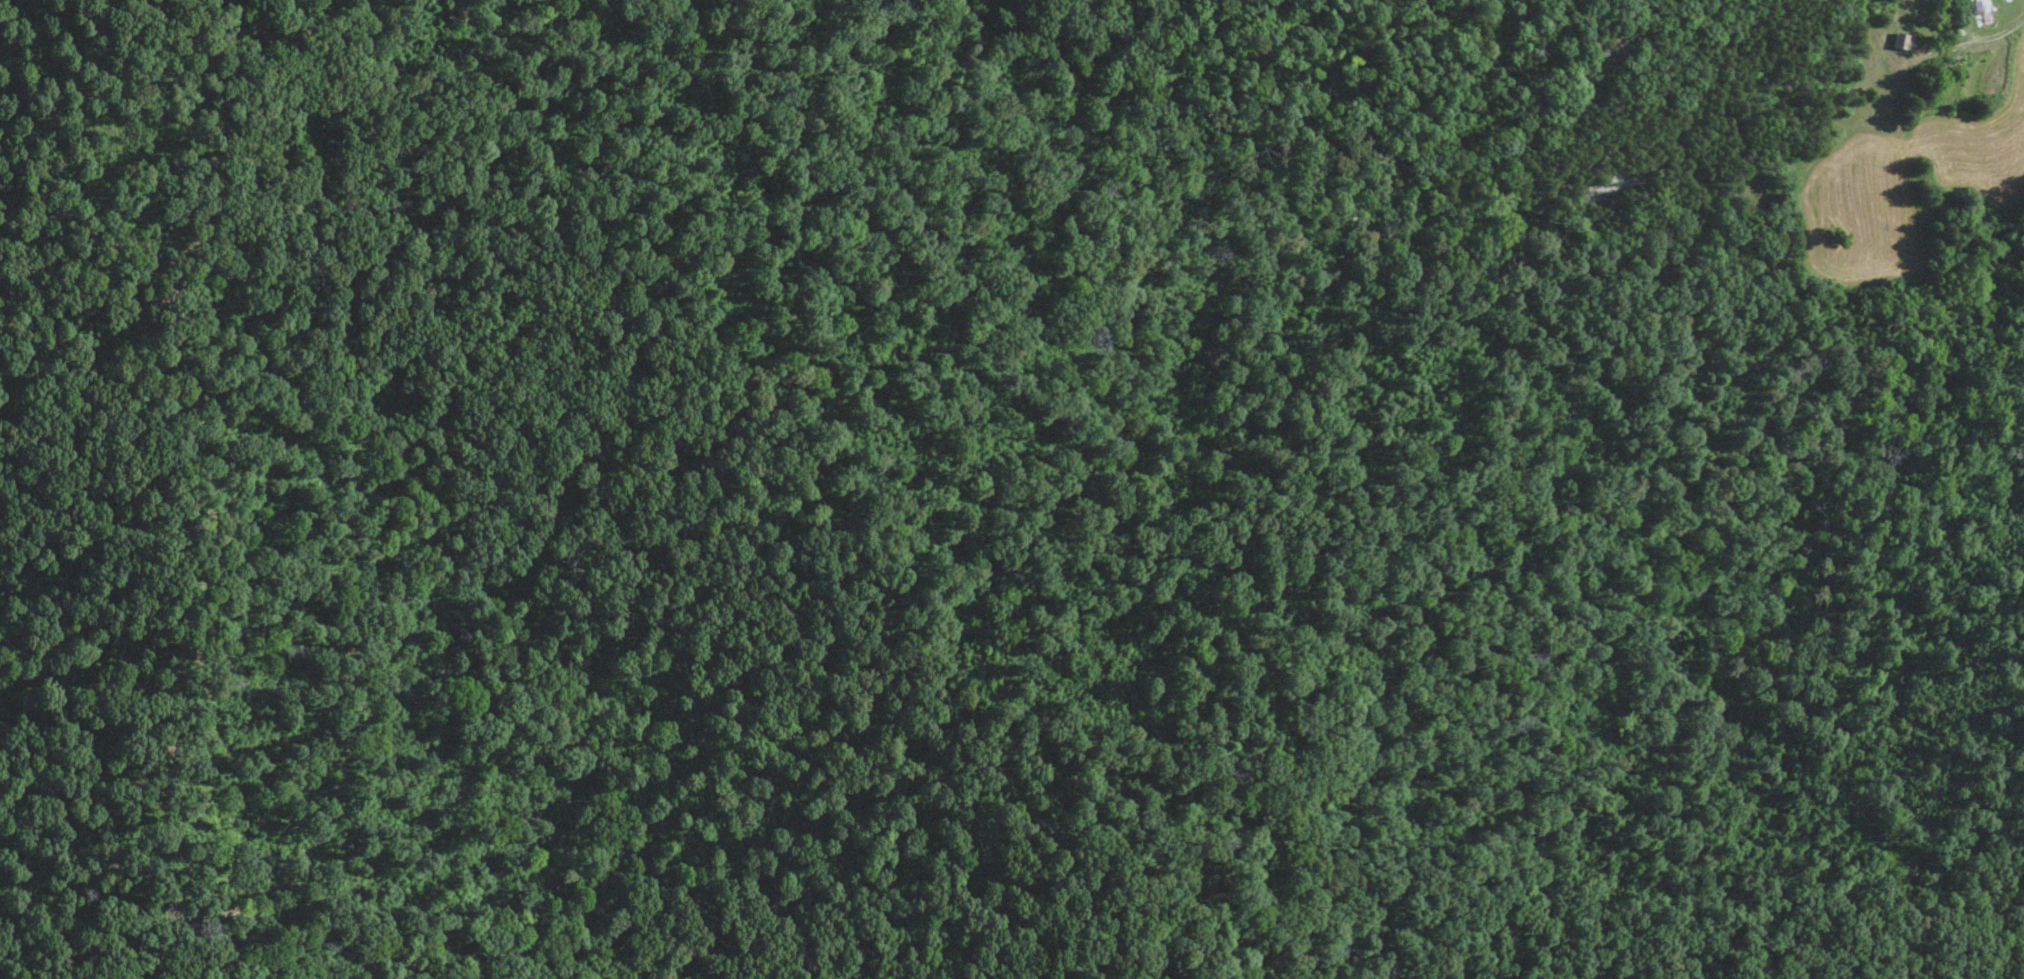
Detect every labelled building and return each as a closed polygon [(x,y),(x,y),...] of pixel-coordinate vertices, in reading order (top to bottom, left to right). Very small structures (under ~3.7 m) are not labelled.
[(1989,0),(1978,0),(1972,0),(1973,14),(1982,13),(1983,22),(1990,22),(1989,0)] [(1893,46),(1910,49),(1912,35),(1895,32),(1893,46)]
